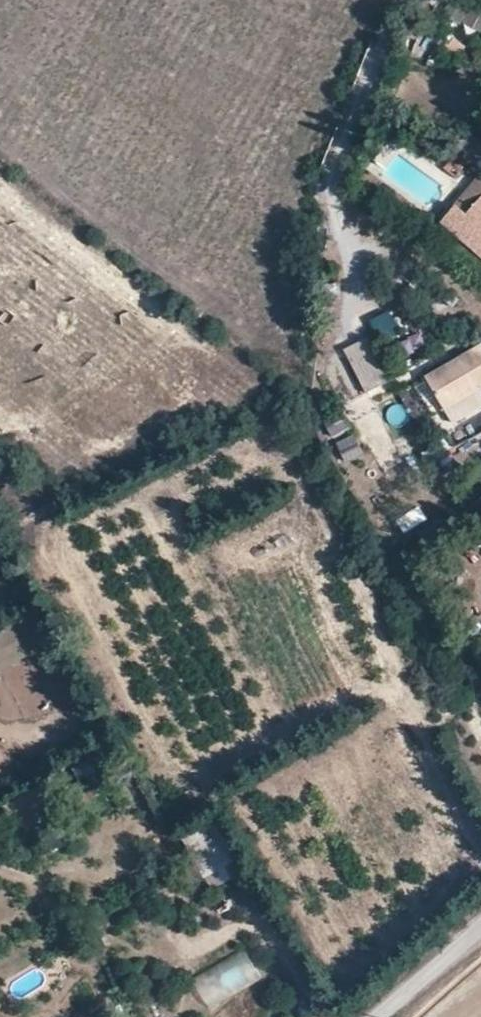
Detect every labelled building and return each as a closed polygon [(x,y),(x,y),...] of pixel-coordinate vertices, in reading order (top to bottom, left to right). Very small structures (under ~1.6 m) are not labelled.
[(454,37),(450,41),(444,49),(458,57),(466,46),(454,37)] [(455,231),(480,253),(480,201),(455,231)] [(392,317),(385,304),(367,313),(374,327),(392,317)] [(370,337),(345,348),(366,397),(391,386),(370,337)] [(424,378),(444,409),(480,387),(480,356),(480,355),(480,345),(424,378)] [(353,435),(337,444),(346,459),(362,450),(353,435)] [(405,534),(428,521),(421,507),(397,520),(405,534)] [(33,656),(23,627),(0,635),(0,667),(33,656)] [(38,822),(23,797),(4,808),(19,834),(38,822)] [(205,829),(190,837),(203,866),(219,859),(205,829)] [(209,1010),(262,979),(245,949),(192,980),(209,1010)]
